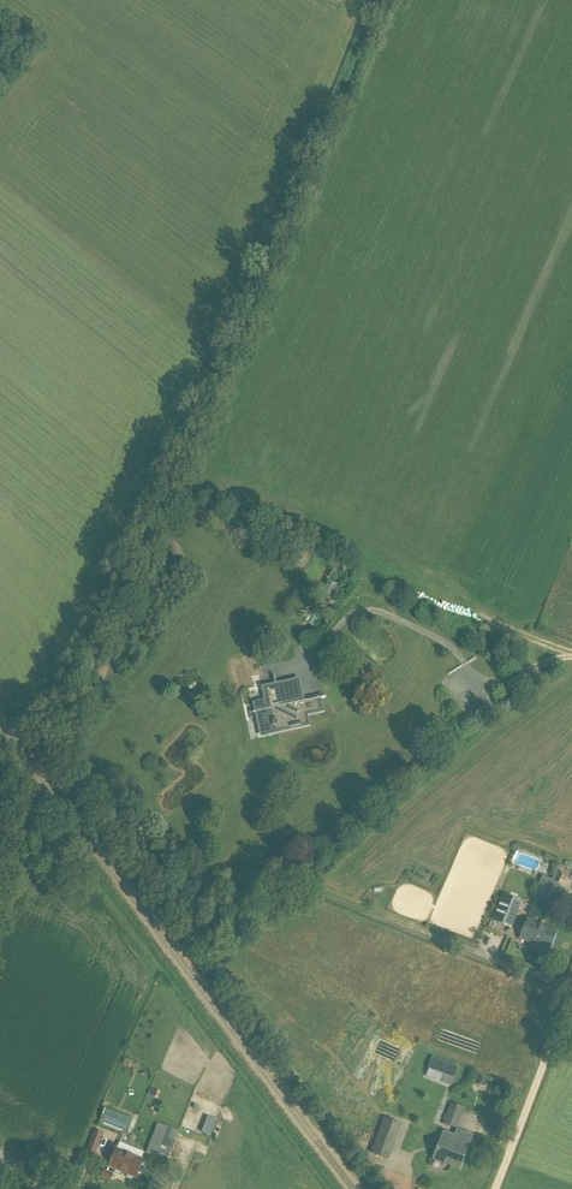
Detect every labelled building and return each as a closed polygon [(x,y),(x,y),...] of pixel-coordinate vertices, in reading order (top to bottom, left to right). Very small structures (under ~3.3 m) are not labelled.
[(311,613),(306,623),(314,628),(320,618),(311,613)] [(276,732),(290,728),(290,729),(302,726),(307,725),(305,714),(314,712),(320,711),(317,698),(281,706),(277,686),(266,688),(273,719),(272,719),(273,727),(275,726),(276,732)] [(356,757),(366,753),(363,746),(353,751),(356,757)] [(538,887),(554,894),(559,882),(543,876),(538,887)] [(554,894),(538,887),(534,898),(549,905),(554,894)] [(493,920),(512,927),(522,901),(504,894),(493,920)] [(520,939),(537,945),(538,944),(550,949),(557,931),(541,925),(542,923),(528,918),(520,939)] [(458,1067),(433,1057),(429,1068),(443,1073),(440,1081),(451,1085),(458,1067)] [(478,1084),(484,1086),(488,1077),(482,1074),(478,1084)] [(444,1125),(455,1130),(463,1109),(451,1104),(444,1125)] [(100,1124),(127,1134),(132,1121),(105,1111),(100,1124)] [(217,1120),(208,1117),(202,1132),(211,1136),(217,1120)] [(373,1155),(388,1160),(400,1126),(385,1121),(373,1155)] [(366,1142),(371,1128),(362,1125),(358,1139),(366,1142)] [(87,1151),(95,1154),(103,1133),(95,1130),(87,1151)] [(438,1148),(465,1158),(469,1147),(468,1146),(472,1135),(462,1131),(459,1137),(444,1131),(442,1137),(438,1148)] [(170,1139),(161,1136),(153,1156),(162,1159),(170,1139)] [(465,1158),(438,1148),(434,1159),(461,1169),(465,1158)] [(109,1166),(135,1178),(143,1160),(116,1149),(109,1166)] [(104,1170),(101,1177),(110,1181),(113,1174),(104,1170)]
